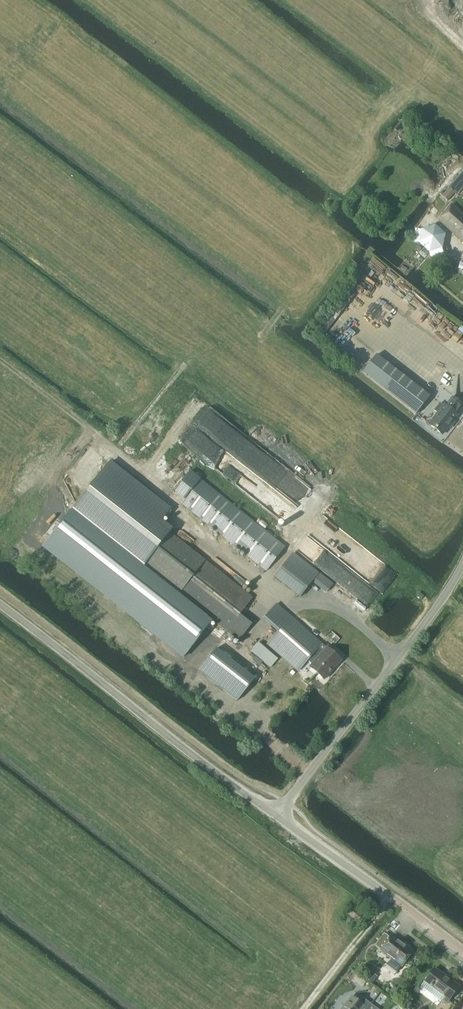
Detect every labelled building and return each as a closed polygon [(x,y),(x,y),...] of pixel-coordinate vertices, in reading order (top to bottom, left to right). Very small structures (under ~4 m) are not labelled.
[(449,189),(442,196),(447,201),(454,193),(449,189)] [(452,204),(438,219),(462,242),(462,214),(452,204)] [(422,231),(419,244),(429,252),(441,248),(444,236),(434,227),(422,231)] [(416,414),(429,397),(376,355),(362,372),(416,414)] [(412,420),(438,440),(447,428),(448,429),(453,422),(452,421),(456,416),(455,415),(461,406),(452,399),(445,407),(431,396),(412,420)] [(253,598),(170,533),(171,532),(160,523),(170,511),(109,463),(67,517),(138,573),(144,566),(239,641),(252,625),(240,615),(253,598)] [(266,572),(285,548),(200,479),(181,503),(260,567),(258,570),(262,574),(265,571),(266,572)] [(300,598),(318,575),(293,554),(274,578),(300,598)] [(308,661),(320,647),(322,644),(292,617),(268,645),(298,671),(308,661)] [(270,667),(277,659),(258,642),(251,650),(270,667)] [(308,661),(312,665),(310,667),(325,679),(341,660),(327,648),(324,651),(320,647),(308,661)] [(237,701),(254,679),(216,649),(199,671),(237,701)] [(358,921),(362,916),(353,909),(349,915),(358,921)] [(391,937),(381,951),(391,959),(386,966),(396,973),(401,966),(412,953),(391,937)] [(424,982),(420,987),(433,996),(437,992),(444,997),(442,1000),(446,1004),(458,988),(434,969),(424,982)] [(357,983),(360,979),(355,975),(351,981),(355,983),(357,983)] [(359,1003),(351,997),(342,1008),(367,1008),(371,1004),(363,999),(359,1003)]
